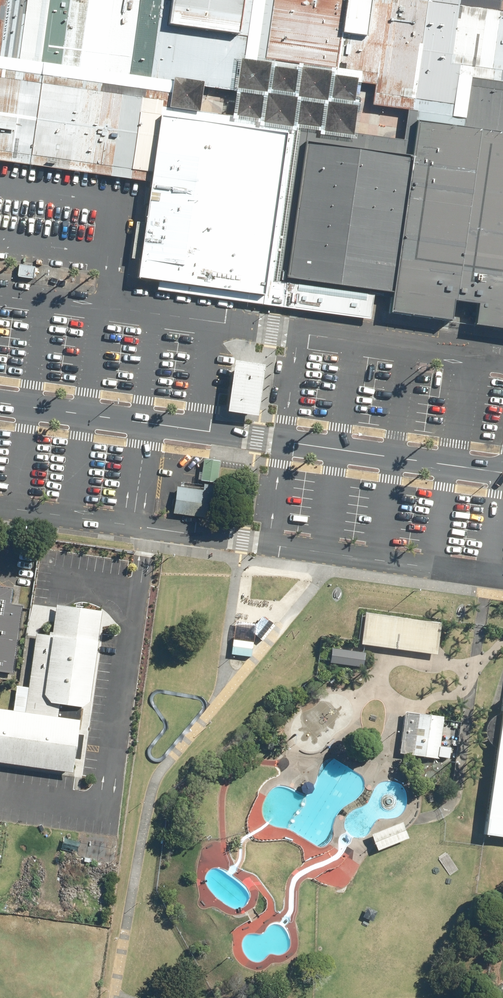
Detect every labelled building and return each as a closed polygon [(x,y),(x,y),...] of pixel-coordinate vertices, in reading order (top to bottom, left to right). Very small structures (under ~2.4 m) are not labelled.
[(243,88),(248,57),(250,36),(160,24),(164,0),(0,0),(0,56),(165,78),(243,88)] [(420,118),(502,129),(502,0),(255,0),(250,36),(248,57),(243,88),(165,78),(159,118),(307,137),(416,152),(420,118)] [(160,24),(250,36),(255,0),(164,0),(160,24)] [(151,175),(159,118),(165,78),(0,56),(0,154),(151,175)] [(307,137),(159,118),(151,175),(138,272),(278,291),(286,292),(307,137)] [(420,118),(416,152),(395,309),(502,324),(502,129),(420,118)] [(416,152),(307,137),(286,292),(395,309),(416,152)] [(239,358),(231,409),(262,413),(269,363),(239,358)] [(206,457),(203,479),(220,482),(223,459),(206,457)] [(181,484),(177,511),(215,517),(220,484),(205,482),(204,488),(181,484)] [(0,598),(0,674),(6,675),(16,600),(0,598)] [(0,713),(0,768),(68,778),(92,620),(38,612),(22,716),(0,713)] [(368,614),(364,644),(439,653),(440,645),(443,621),(368,612),(368,614)] [(358,649),(333,646),(331,662),(365,667),(367,650),(358,649)] [(446,716),(407,711),(402,753),(406,754),(441,758),(446,716)] [(499,714),(493,718),(489,724),(488,731),(491,739),(497,744),(499,746),(486,836),(502,838),(502,713),(499,714)] [(380,847),(380,849),(411,837),(408,828),(405,821),(374,833),(380,847)] [(369,906),(364,916),(374,921),(379,911),(369,906)]
